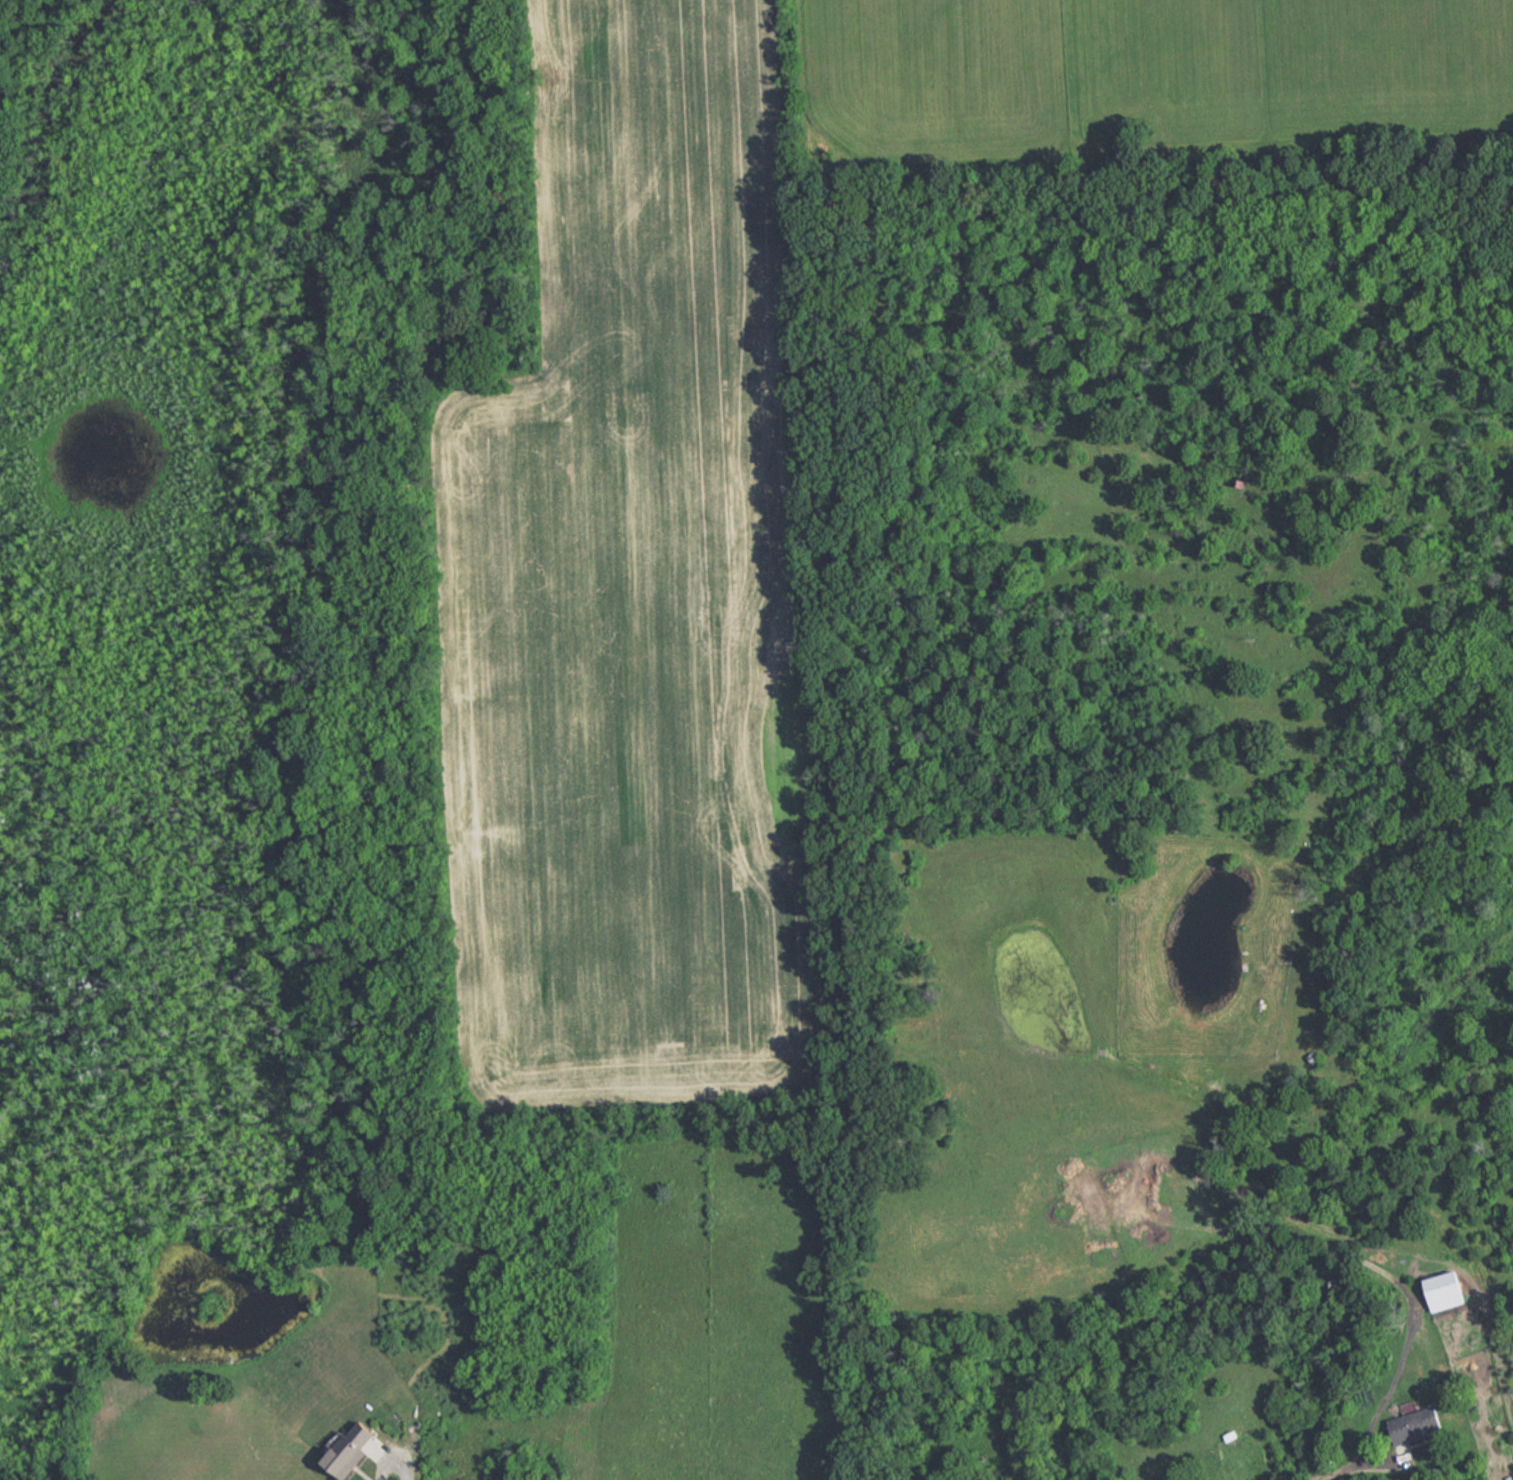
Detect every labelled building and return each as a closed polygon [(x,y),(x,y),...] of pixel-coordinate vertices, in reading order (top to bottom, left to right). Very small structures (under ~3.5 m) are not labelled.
[(1433,1313),(1469,1303),(1460,1271),(1424,1281),(1433,1313)] [(1445,1433),(1438,1407),(1391,1419),(1397,1444),(1445,1433)] [(371,1452),(366,1448),(379,1434),(363,1420),(327,1462),(347,1479),(371,1452)]
